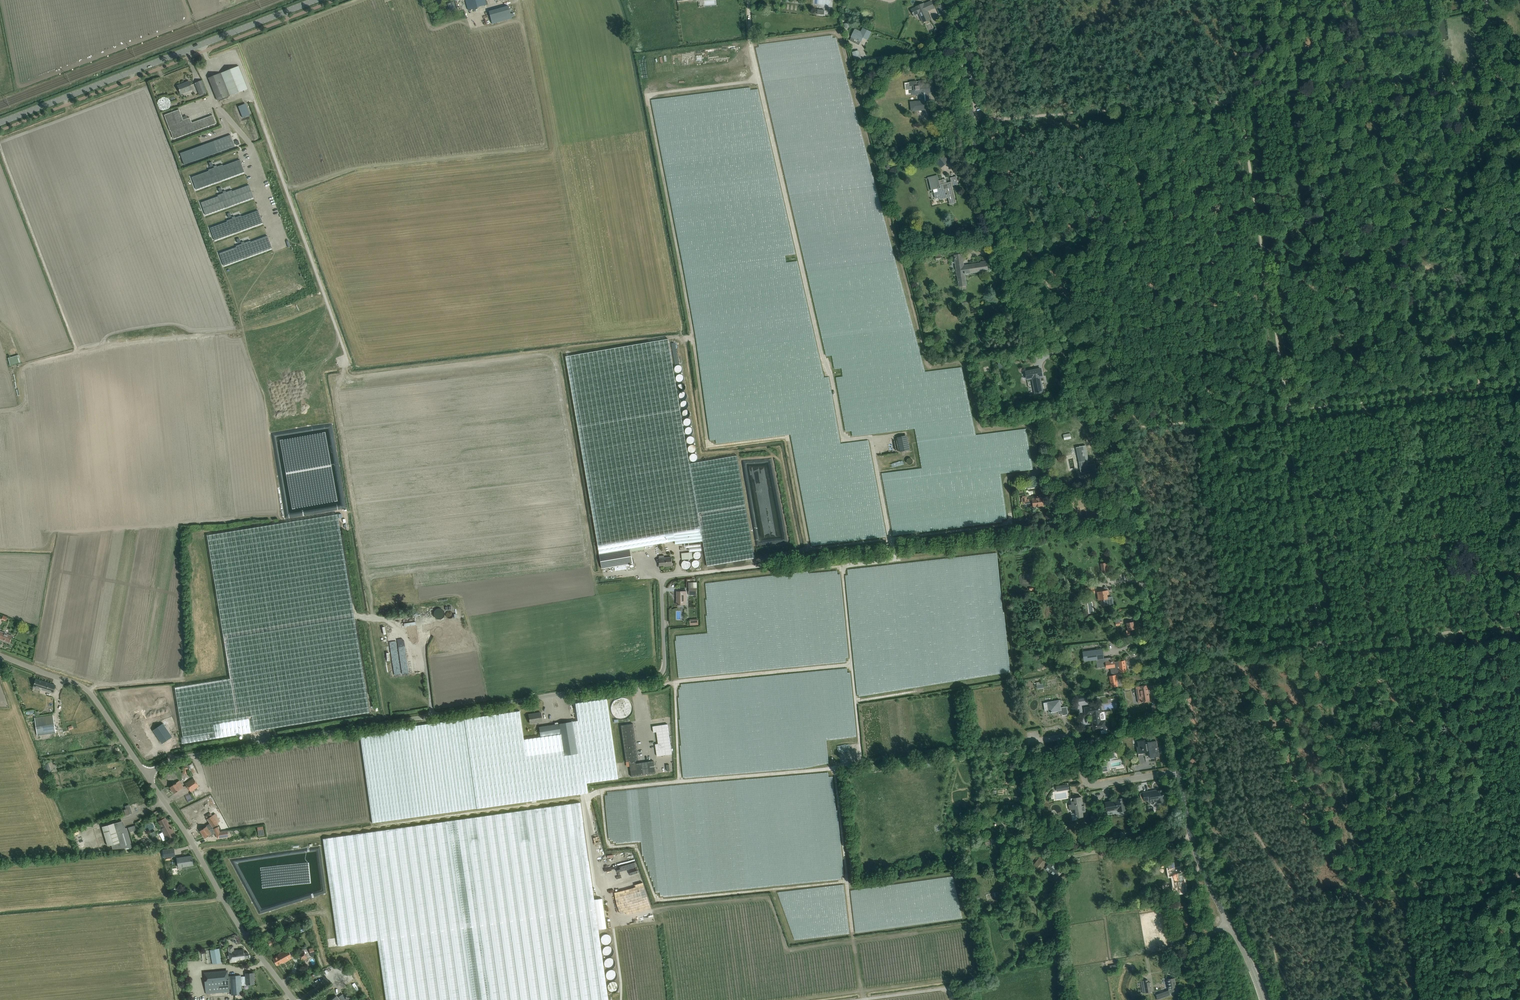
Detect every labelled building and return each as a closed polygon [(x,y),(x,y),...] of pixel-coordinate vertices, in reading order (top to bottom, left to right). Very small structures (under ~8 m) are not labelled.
[(467,9),(486,4),(485,0),(465,0),(467,9)] [(922,21),(923,23),(930,20),(926,10),(929,8),(928,6),(933,4),(934,8),(932,1),(924,5),(923,3),(917,6),(918,7),(911,10),(914,16),(920,13),(924,21),(922,21)] [(492,24),(512,18),(508,6),(488,11),(492,24)] [(852,36),(858,40),(859,40),(861,41),(860,41),(861,41),(861,40),(863,36),(867,38),(867,39),(867,38),(870,33),(870,32),(863,29),(861,33),(855,30),(852,36)] [(209,78),(210,82),(218,101),(248,89),(238,66),(209,78)] [(202,80),(195,83),(200,97),(207,94),(202,80)] [(180,94),(192,89),(189,81),(177,86),(180,94)] [(923,107),(924,114),(926,114),(926,109),(930,109),(929,100),(925,101),(924,93),(932,92),(932,91),(936,91),(935,84),(931,84),(931,83),(927,84),(927,85),(923,85),(923,81),(904,83),(905,90),(911,90),(912,93),(917,92),(917,96),(920,95),(921,101),(911,102),(912,111),(918,110),(918,108),(923,107)] [(243,104),(238,106),(242,118),(247,116),(243,104)] [(216,124),(213,115),(192,123),(190,118),(183,120),(179,109),(164,115),(170,131),(173,139),(216,124)] [(180,153),(184,164),(234,146),(230,135),(180,153)] [(944,154),(940,157),(946,164),(949,161),(944,154)] [(196,190),(244,172),(240,160),(223,166),(222,165),(208,170),(209,171),(192,177),(196,190)] [(938,176),(926,179),(928,178),(932,190),(931,190),(937,189),(940,199),(948,197),(949,204),(951,203),(951,204),(956,203),(952,185),(957,184),(957,185),(958,184),(957,181),(958,181),(956,176),(950,178),(951,182),(946,183),(946,182),(943,182),(943,179),(939,180),(938,176)] [(254,198),(249,185),(232,191),(232,190),(217,195),(218,196),(201,202),(205,215),(254,198)] [(263,223),(258,210),(241,217),(241,215),(227,221),(227,222),(210,228),(215,240),(263,223)] [(272,248),(267,236),(250,242),(250,241),(236,246),(236,247),(219,253),(224,266),(272,248)] [(962,254),(954,255),(955,261),(957,260),(957,263),(956,264),(957,270),(955,271),(955,275),(957,275),(959,285),(966,284),(965,274),(981,271),(982,274),(988,273),(986,261),(981,262),(981,263),(968,265),(968,266),(964,266),(962,254)] [(668,339),(566,356),(600,554),(602,569),(633,563),(631,551),(644,549),(644,546),(668,542),(675,541),(675,544),(687,543),(703,541),(704,549),(707,566),(755,558),(737,456),(694,463),(689,464),(668,339)] [(20,363),(18,355),(8,358),(10,365),(20,363)] [(1038,392),(1038,393),(1040,392),(1043,391),(1041,384),(1040,384),(1039,381),(1041,381),(1040,377),(1042,376),(1041,368),(1026,371),(1027,379),(1032,378),(1035,393),(1038,392)] [(897,437),(900,452),(910,450),(907,435),(897,437)] [(1085,445),(1077,447),(1076,447),(1081,472),(1096,469),(1095,464),(1088,465),(1087,460),(1088,460),(1085,445)] [(764,540),(781,537),(771,476),(756,478),(757,480),(753,481),(761,527),(762,527),(764,540)] [(1032,499),(1028,499),(1027,500),(1027,496),(1022,496),(1022,498),(1021,498),(1022,501),(1023,501),(1023,504),(1033,503),(1033,507),(1036,506),(1036,508),(1041,508),(1040,506),(1043,505),(1042,497),(1039,498),(1039,496),(1035,497),(1035,498),(1032,499)] [(255,732),(255,731),(369,712),(337,514),(207,535),(230,678),(175,687),(183,737),(181,737),(182,743),(255,732)] [(388,544),(387,544),(387,539),(384,538),(384,540),(379,540),(378,549),(388,550),(388,544)] [(659,558),(660,566),(667,565),(667,566),(672,565),(671,557),(664,558),(664,555),(659,556),(659,558)] [(1104,599),(1105,605),(1113,604),(1112,597),(1107,598),(1107,594),(1109,594),(1108,590),(1101,591),(1101,590),(1099,590),(1099,591),(1097,592),(1099,600),(1104,599)] [(684,597),(687,597),(687,591),(677,591),(677,598),(678,598),(678,600),(677,600),(677,605),(679,605),(680,605),(682,605),(683,604),(685,604),(684,597)] [(439,619),(446,615),(442,608),(435,612),(439,619)] [(455,622),(424,625),(425,634),(434,633),(434,636),(442,635),(442,631),(461,630),(461,621),(455,622)] [(1126,630),(1127,635),(1131,634),(1131,630),(1134,629),(1133,622),(1127,623),(1128,630),(1126,630)] [(410,628),(410,641),(419,641),(419,628),(410,628)] [(10,643),(13,636),(0,631),(0,639),(10,643)] [(462,647),(462,643),(461,643),(461,637),(444,639),(445,649),(462,647)] [(1111,658),(1104,659),(1102,649),(1083,652),(1084,661),(1096,659),(1097,666),(1107,665),(1108,668),(1111,667),(1112,676),(1111,676),(1112,687),(1124,685),(1123,679),(1117,680),(1116,673),(1126,672),(1124,661),(1114,662),(1114,661),(1111,661),(1111,658)] [(36,679),(33,686),(53,692),(56,685),(44,682),(42,682),(42,681),(36,679)] [(1147,685),(1136,687),(1139,702),(1150,701),(1147,685)] [(360,734),(372,822),(587,792),(586,783),(618,778),(607,699),(575,703),(577,721),(539,727),(541,737),(524,739),(520,711),(464,719),(408,727),(360,734)] [(1068,715),(1067,706),(1061,707),(1060,700),(1047,702),(1044,703),(1045,710),(1048,710),(1049,713),(1058,711),(1058,712),(1061,712),(1062,716),(1068,715)] [(1101,729),(1101,728),(1107,727),(1105,720),(1101,720),(1100,715),(1099,716),(1098,711),(1101,710),(1100,705),(1085,708),(1086,715),(1093,714),(1094,722),(1093,722),(1093,723),(1094,723),(1094,725),(1093,725),(1094,731),(1101,729)] [(137,723),(150,718),(146,707),(133,712),(137,723)] [(163,707),(151,711),(154,720),(167,716),(163,707)] [(536,714),(529,715),(530,723),(542,721),(541,712),(536,713),(536,714)] [(53,715),(34,718),(37,736),(56,733),(53,715)] [(163,723),(153,730),(162,743),(172,737),(163,723)] [(629,762),(631,777),(655,773),(654,761),(636,763),(635,761),(638,760),(633,724),(621,726),(626,762),(629,762)] [(668,724),(653,726),(653,732),(656,732),(658,744),(655,744),(657,756),(672,754),(668,724)] [(144,730),(137,734),(147,752),(155,748),(144,730)] [(1147,739),(1138,741),(1138,746),(1137,746),(1139,756),(1138,756),(1138,757),(1145,755),(1144,753),(1149,752),(1150,757),(1148,758),(1159,756),(1156,741),(1146,743),(1145,740),(1147,740),(1147,739)] [(193,778),(185,783),(191,792),(199,786),(193,778)] [(371,823),(365,778),(262,789),(268,834),(371,823)] [(179,780),(170,787),(174,793),(184,787),(179,780)] [(1165,800),(1163,789),(1156,791),(1152,792),(1152,791),(1143,792),(1144,801),(1150,800),(1151,802),(1151,803),(1152,804),(1154,803),(1154,802),(1154,801),(1157,801),(1157,803),(1164,802),(1164,800),(1165,800)] [(1082,812),(1085,812),(1084,805),(1081,806),(1081,803),(1083,803),(1082,797),(1071,798),(1072,804),(1069,805),(1070,810),(1076,809),(1076,814),(1076,815),(1077,815),(1077,817),(1083,816),(1082,812)] [(1107,811),(1121,809),(1121,811),(1127,810),(1125,798),(1119,799),(1119,800),(1105,802),(1107,811)] [(131,813),(128,805),(125,806),(126,809),(121,811),(123,816),(126,815),(131,813)] [(205,832),(211,828),(218,824),(212,815),(207,819),(210,823),(206,826),(202,829),(201,828),(199,829),(200,830),(200,831),(202,834),(204,832),(205,832)] [(165,818),(159,821),(158,822),(162,828),(161,829),(163,832),(159,834),(163,841),(175,834),(172,828),(171,828),(165,818)] [(114,823),(102,826),(108,846),(112,845),(113,849),(133,847),(127,828),(125,828),(116,831),(114,823)] [(228,836),(227,830),(219,832),(217,827),(211,828),(205,832),(204,832),(202,834),(205,838),(208,836),(209,837),(215,833),(217,838),(228,836)] [(174,849),(163,850),(164,857),(175,856),(174,849)] [(1041,870),(1049,860),(1042,854),(1034,864),(1041,870)] [(192,856),(177,858),(179,867),(193,865),(192,856)] [(1045,868),(1051,873),(1054,875),(1059,869),(1050,862),(1045,868)] [(1182,872),(1179,873),(1178,869),(1175,869),(1174,862),(1168,863),(1170,874),(1173,874),(1175,885),(1172,886),(1172,892),(1176,891),(1176,892),(1178,891),(1179,892),(1182,891),(1184,891),(1184,886),(1185,886),(1184,881),(1182,872)] [(631,868),(572,880),(574,892),(580,891),(579,886),(581,886),(582,890),(633,879),(631,868)] [(449,905),(455,930),(469,927),(468,921),(497,914),(496,908),(510,905),(506,887),(447,901),(448,905),(449,905)] [(602,898),(594,899),(598,929),(606,928),(602,898)] [(243,949),(234,951),(233,946),(228,947),(230,962),(236,961),(236,960),(248,958),(248,952),(244,953),(243,949)] [(219,948),(210,950),(213,964),(222,963),(219,948)] [(283,963),(293,958),(288,949),(278,954),(278,955),(273,958),(277,965),(282,962),(283,963)] [(299,955),(301,960),(307,957),(306,956),(309,954),(307,951),(304,952),(299,955)] [(204,972),(205,984),(206,993),(229,991),(228,982),(230,982),(231,995),(242,994),(241,981),(246,980),(246,984),(254,984),(254,980),(253,980),(253,978),(254,978),(254,973),(246,973),(246,976),(241,976),(241,975),(228,976),(228,974),(226,974),(226,970),(204,972)] [(1170,995),(1169,993),(1174,991),(1174,988),(1176,987),(1176,983),(1175,983),(1175,981),(1175,978),(1167,979),(1168,989),(1169,989),(1169,990),(1156,995),(1158,999),(1170,995)]
